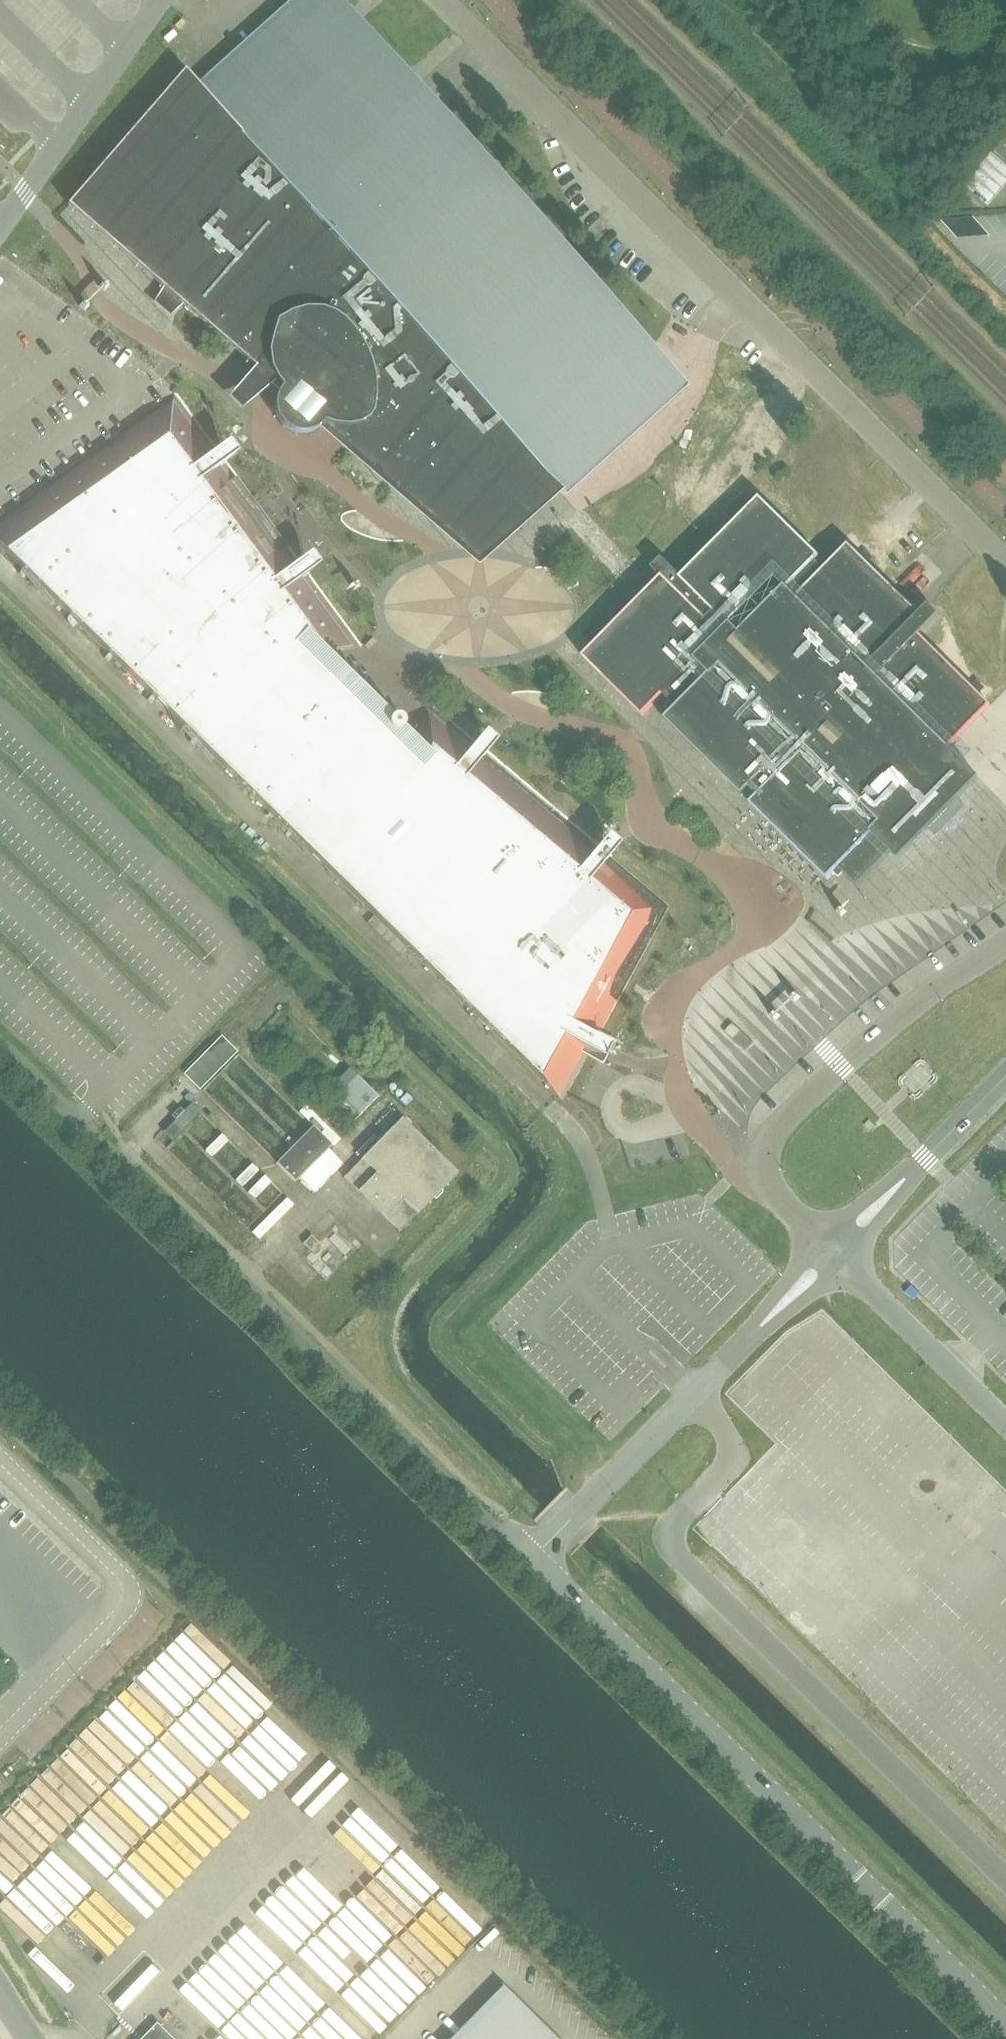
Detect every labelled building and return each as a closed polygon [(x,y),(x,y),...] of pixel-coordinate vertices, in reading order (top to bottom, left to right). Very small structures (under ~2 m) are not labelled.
[(67,204),(68,205),(163,287),(184,305),(192,313),(198,317),(255,367),(248,376),(236,390),(248,402),(272,382),(273,383),(280,388),(278,390),(278,391),(277,393),(276,396),(275,398),(274,401),(274,404),(274,406),(274,409),(275,412),(275,415),(276,417),(278,420),(279,422),(281,424),(283,426),(285,428),(287,430),(290,431),(292,432),(295,433),(298,433),(300,433),(303,433),(305,433),(308,433),(311,432),(313,431),(316,429),(318,428),(320,426),(322,425),(322,424),(324,422),(326,420),(327,417),(328,415),(357,435),(399,481),(451,516),(470,542),(492,522),(496,527),(527,499),(523,494),(545,475),(556,488),(676,380),(650,350),(451,128),(436,112),(403,75),(357,24),(347,12),(336,0),(308,0),(205,92),(184,69),(184,70),(127,135),(122,141),(76,195),(67,204)] [(965,181),(989,202),(1005,183),(1005,164),(992,151),(965,181)] [(367,700),(320,654),(361,647),(308,575),(303,569),(299,563),(231,470),(227,465),(224,461),(174,393),(0,517),(0,547),(263,806),(367,700)] [(677,708),(672,712),(665,720),(742,796),(750,789),(758,797),(750,804),(827,881),(839,869),(857,887),(891,853),(898,860),(929,829),(936,836),(966,806),(959,799),(979,778),(949,748),(991,705),(920,635),(939,615),(928,605),(919,615),(905,601),(887,582),(867,562),(853,548),(848,544),(824,569),(816,561),(820,557),(759,497),(681,577),(662,558),(652,568),(661,577),(653,585),(582,657),(642,716),(663,695),(677,708)] [(421,961),(563,817),(497,761),(485,751),(427,702),(414,746),(398,731),(399,730),(400,729),(401,728),(402,727),(403,726),(403,724),(403,723),(402,721),(402,720),(401,719),(400,718),(399,717),(398,716),(396,716),(395,716),(393,716),(392,717),(391,717),(390,718),(389,719),(388,721),(367,700),(263,806),(421,961)] [(563,817),(421,961),(562,1101),(589,1051),(593,1044),(597,1037),(668,905),(619,864),(610,856),(606,853),(563,817)] [(727,1029),(725,1031),(733,1039),(741,1031),(732,1023),(731,1025),(727,1029)] [(746,1051),(753,1043),(741,1031),(733,1039),(746,1051)] [(334,1086),(362,1114),(380,1096),(352,1068),(334,1086)] [(175,1119),(163,1132),(172,1140),(200,1112),(191,1103),(184,1111),(175,1119)] [(343,1177),(344,1178),(347,1175),(401,1228),(398,1231),(399,1232),(457,1173),(401,1118),(343,1177)] [(276,1163),(295,1181),(331,1144),(312,1126),(294,1144),(276,1163)] [(311,1234),(303,1242),(314,1253),(322,1245),(311,1234)] [(363,1285),(355,1294),(360,1299),(368,1290),(363,1285)] [(507,1988),(457,2038),(559,2038),(507,1988)] [(157,2028),(146,2038),(168,2038),(157,2028)]
